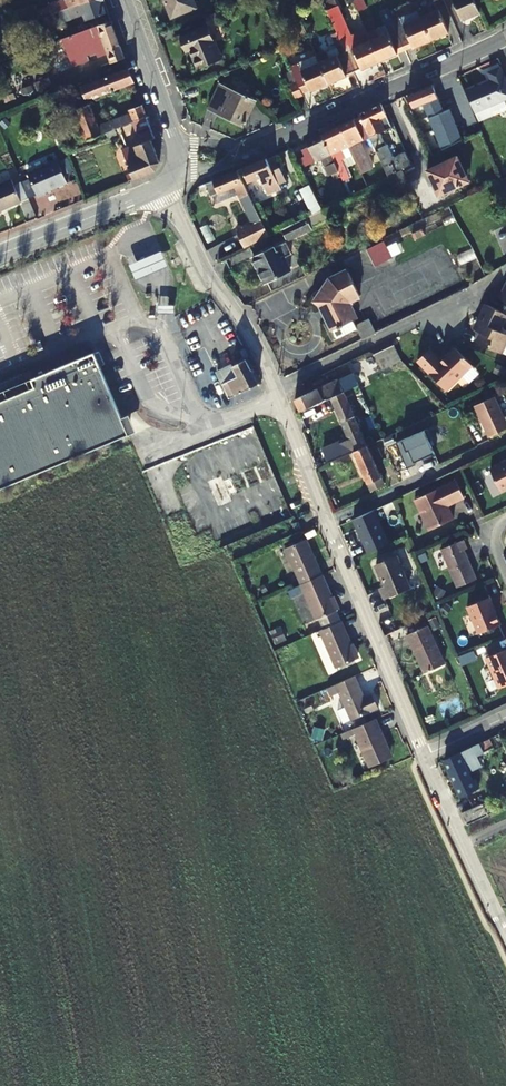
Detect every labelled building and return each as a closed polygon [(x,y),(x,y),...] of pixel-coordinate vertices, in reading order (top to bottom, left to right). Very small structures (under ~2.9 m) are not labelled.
[(96,0),(69,0),(66,1),(68,6),(61,9),(59,4),(38,13),(42,21),(96,0)] [(102,0),(96,0),(42,21),(51,39),(58,36),(54,28),(84,17),(86,22),(108,14),(102,0)] [(192,0),(165,0),(172,17),(195,8),(192,0)] [(334,0),(331,0),(324,3),(327,10),(336,7),(334,0)] [(363,0),(354,0),(353,1),(358,12),(366,8),(363,0)] [(474,0),(454,0),(462,19),(479,12),(474,0)] [(435,4),(418,11),(430,39),(448,32),(439,9),(437,10),(435,4)] [(361,69),(379,62),(367,32),(366,30),(350,36),(337,7),(336,7),(327,10),(337,32),(353,71),(361,68),(361,69)] [(370,13),(368,7),(366,8),(358,12),(360,17),(370,13)] [(384,24),(367,32),(379,62),(397,54),(396,53),(404,49),(392,21),(387,10),(379,13),(384,24)] [(430,39),(418,11),(418,10),(392,21),(404,49),(411,46),(412,48),(430,39)] [(203,18),(206,28),(208,28),(222,22),(217,11),(203,18)] [(127,59),(113,21),(63,41),(70,59),(75,57),(79,66),(90,62),(87,55),(96,51),(100,59),(109,55),(113,65),(127,59)] [(208,28),(206,28),(180,39),(185,51),(190,50),(197,69),(221,59),(208,28)] [(353,71),(337,32),(332,35),(340,53),(330,58),(326,51),(317,55),(329,84),(347,76),(346,75),(353,71)] [(329,84),(317,55),(291,67),(294,75),(302,94),(309,91),(310,92),(329,84)] [(501,68),(489,73),(492,80),(466,92),(479,122),(505,110),(505,104),(504,99),(505,98),(505,81),(501,68)] [(135,84),(130,69),(82,88),(88,104),(135,84)] [(303,96),(302,94),(294,75),(287,79),(296,100),(303,96)] [(255,101),(220,85),(209,108),(245,125),(255,101)] [(433,86),(432,85),(407,95),(412,108),(428,101),(437,124),(446,120),(433,86)] [(358,114),(383,165),(393,159),(380,133),(393,127),(381,104),(358,114)] [(134,124),(147,118),(143,106),(129,112),(130,114),(99,127),(90,106),(75,113),(88,142),(109,134),(134,124)] [(414,116),(421,131),(426,129),(419,113),(414,116)] [(147,118),(134,124),(138,133),(150,128),(147,118)] [(354,120),(340,127),(349,147),(352,153),(357,163),(360,170),(362,174),(373,168),(360,142),(364,140),(354,120)] [(322,135),(351,196),(355,194),(345,173),(355,168),(356,172),(360,170),(357,163),(352,153),(349,155),(352,162),(345,166),(338,152),(349,147),(340,127),(322,135)] [(161,163),(152,132),(134,139),(137,145),(123,152),(132,174),(128,175),(132,183),(156,172),(161,163)] [(334,205),(351,196),(322,135),(307,142),(311,149),(303,153),(309,166),(322,160),(329,174),(332,172),(341,193),(331,198),(334,205)] [(412,166),(406,152),(393,159),(383,165),(389,177),(402,171),(412,166)] [(440,164),(427,170),(439,195),(470,181),(458,156),(445,162),(446,163),(440,166),(440,164)] [(281,189),(279,185),(271,167),(267,160),(243,170),(248,182),(260,177),(268,195),(281,189)] [(63,186),(52,163),(29,172),(40,198),(50,194),(49,192),(63,186)] [(271,167),(279,185),(286,182),(277,164),(271,167)] [(269,236),(238,171),(209,182),(207,182),(205,183),(211,196),(235,187),(252,225),(237,233),(245,248),(269,236)] [(409,183),(402,171),(389,177),(399,198),(410,192),(407,184),(409,183)] [(13,181),(0,186),(0,213),(5,211),(4,209),(22,202),(13,181)] [(308,184),(298,189),(311,214),(321,209),(308,184)] [(311,229),(305,219),(283,229),(288,241),(311,229)] [(366,248),(374,266),(391,258),(383,241),(366,248)] [(292,254),(286,243),(252,259),(265,284),(290,271),(284,258),(292,254)] [(171,270),(165,255),(131,268),(138,283),(171,270)] [(359,297),(348,273),(339,277),(336,282),(331,279),(322,292),(316,301),(323,305),(324,308),(327,315),(326,316),(336,337),(355,328),(352,321),(355,319),(347,302),(359,297)] [(504,313),(487,305),(475,330),(484,335),(481,343),(500,353),(505,340),(505,334),(498,331),(505,314),(504,313)] [(375,333),(368,319),(355,325),(362,339),(375,333)] [(245,355),(236,345),(228,353),(232,361),(245,355)] [(400,360),(393,346),(374,355),(381,369),(400,360)] [(226,370),(215,349),(208,352),(218,374),(226,370)] [(429,351),(417,362),(445,392),(471,367),(454,349),(440,363),(429,351)] [(96,352),(0,394),(0,490),(131,432),(96,352)] [(235,376),(221,383),(227,397),(257,384),(246,358),(230,365),(235,376)] [(331,398),(344,392),(338,380),(295,400),(300,412),(331,398)] [(344,457),(354,452),(367,446),(344,392),(331,398),(349,440),(339,445),(344,457)] [(501,412),(505,411),(505,399),(505,395),(497,397),(501,412)] [(493,397),(474,406),(489,438),(505,430),(505,425),(493,397)] [(396,443),(407,469),(416,465),(415,463),(422,459),(423,462),(435,456),(429,442),(432,441),(427,430),(396,443)] [(367,446),(354,452),(372,492),(385,486),(367,446)] [(269,462),(257,467),(263,482),(275,476),(269,462)] [(491,470),(500,492),(505,489),(505,463),(491,470)] [(243,472),(250,488),(263,482),(257,467),(243,472)] [(239,492),(250,488),(243,472),(233,477),(239,492)] [(239,492),(233,477),(226,480),(232,495),(239,492)] [(464,497),(456,480),(414,500),(429,531),(454,519),(447,506),(464,497)] [(352,520),(367,553),(387,544),(373,510),(352,520)] [(303,583),(325,573),(308,537),(286,547),(303,583)] [(467,549),(463,540),(441,550),(457,587),(476,579),(464,550),(467,549)] [(395,550),(401,566),(411,562),(405,546),(395,550)] [(409,587),(396,556),(376,565),(385,587),(380,589),(384,598),(409,587)] [(321,616),(327,627),(345,619),(325,573),(303,583),(319,618),(321,616)] [(492,607),(489,599),(467,609),(478,634),(499,625),(491,608),(492,607)] [(362,656),(345,619),(327,627),(321,630),(339,666),(362,656)] [(445,664),(427,626),(407,635),(424,674),(445,664)] [(280,660),(299,656),(296,643),(277,648),(280,660)] [(485,659),(498,689),(505,685),(505,650),(485,659)] [(357,676),(326,689),(331,699),(342,695),(347,707),(339,710),(345,723),(352,719),(382,707),(376,694),(367,698),(357,676)] [(387,734),(380,718),(348,732),(351,740),(358,737),(372,768),(393,759),(382,736),(387,734)] [(493,748),(490,740),(481,745),(480,744),(445,761),(461,797),(479,788),(475,780),(472,781),(463,763),(484,753),(484,752),(493,748)] [(486,813),(482,804),(462,813),(466,822),(486,813)]
